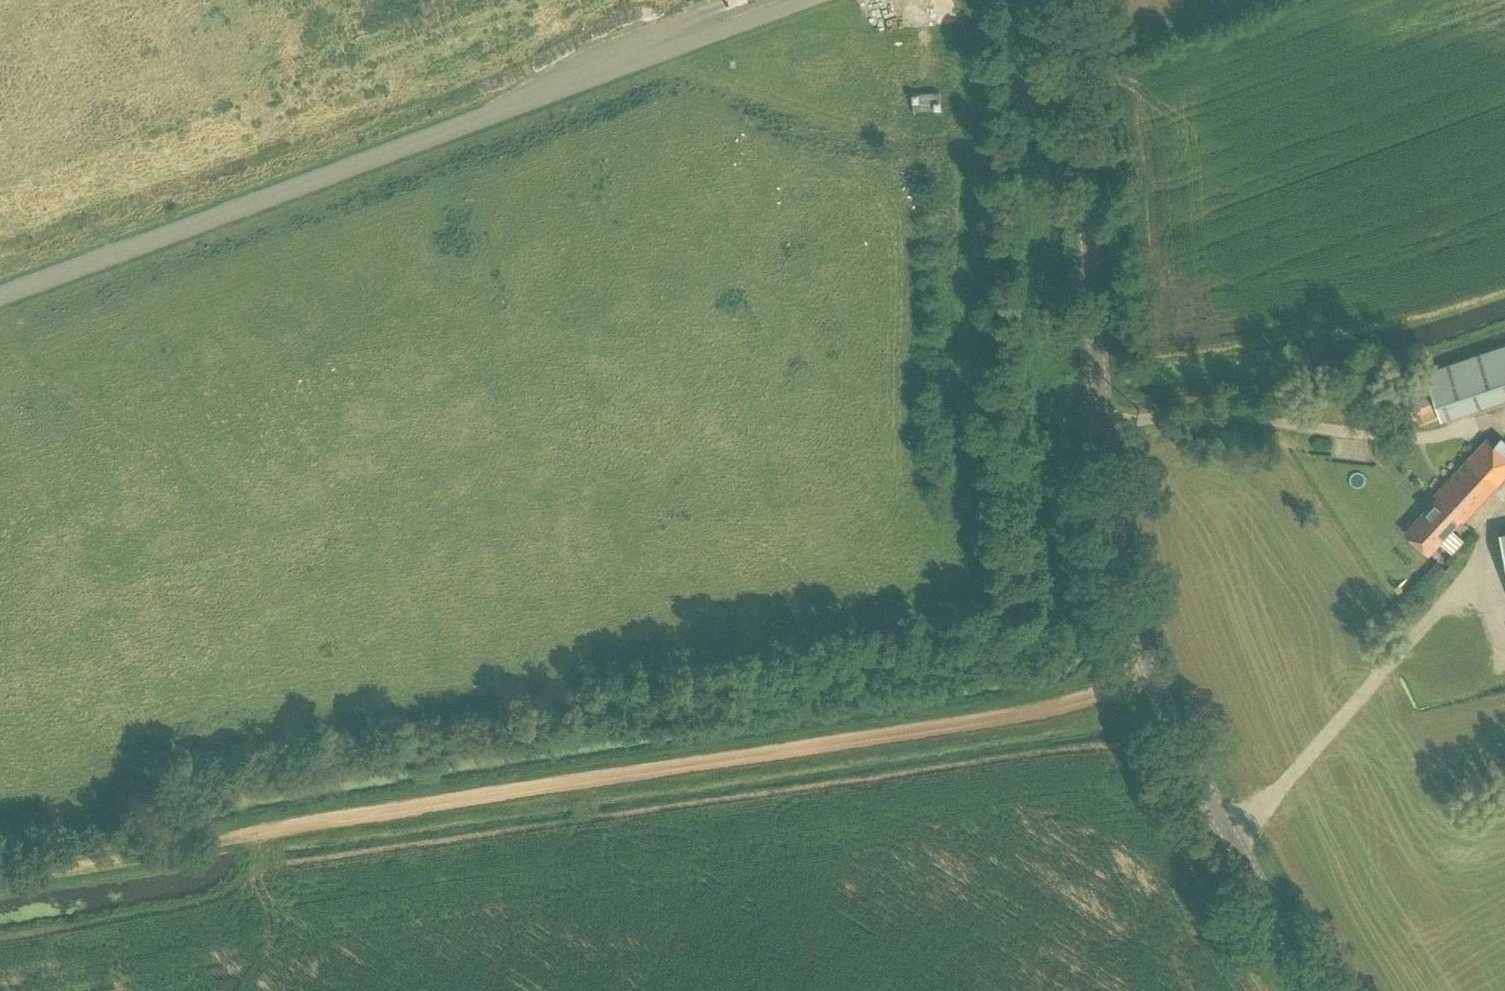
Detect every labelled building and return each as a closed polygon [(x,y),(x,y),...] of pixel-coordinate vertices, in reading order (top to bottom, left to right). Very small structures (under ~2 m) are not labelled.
[(925,95),(926,112),(948,110),(947,93),(925,95)] [(1440,416),(1441,417),(1442,416),(1504,395),(1504,344),(1425,371),(1429,381),(1399,391),(1411,425),(1440,416)] [(1501,436),(1494,443),(1487,437),(1435,492),(1438,495),(1406,530),(1429,552),(1462,516),(1465,519),(1504,476),(1504,439),(1501,436)] [(1439,578),(1430,570),(1423,577),(1432,586),(1439,578)]
